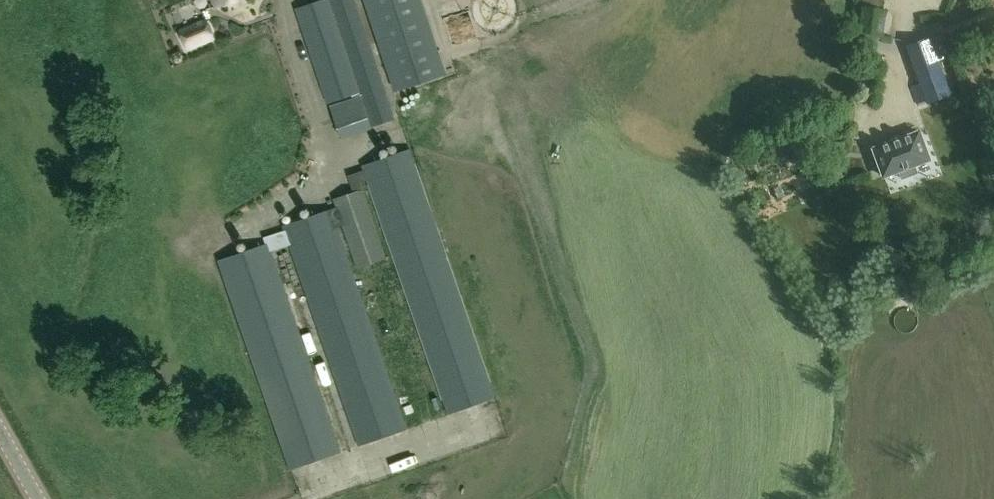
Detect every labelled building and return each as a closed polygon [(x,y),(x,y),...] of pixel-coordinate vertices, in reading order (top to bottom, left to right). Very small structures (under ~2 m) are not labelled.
[(210,8),(235,0),(212,0),(213,3),(208,4),(210,8)] [(372,127),(395,120),(355,0),(322,0),(294,10),(326,104),(338,102),(329,106),(340,138),(372,127)] [(395,91),(445,74),(420,0),(365,0),(395,91)] [(481,12),(489,28),(502,21),(499,17),(520,6),(517,0),(504,0),(481,12)] [(470,11),(445,16),(450,40),(474,35),(470,11)] [(206,19),(178,30),(187,51),(214,39),(206,19)] [(907,46),(929,104),(953,95),(931,37),(907,46)] [(896,139),(874,148),(879,162),(884,175),(892,173),(899,170),(902,178),(917,172),(914,164),(922,161),(929,159),(924,145),(919,131),(896,139)] [(374,148),(391,148),(391,135),(375,135),(374,148)] [(265,244),(217,261),(289,470),(341,452),(271,251),(288,246),(358,448),(408,430),(338,228),(342,226),(357,269),(386,259),(360,183),(366,181),(376,210),(447,415),(495,397),(410,149),(361,166),(363,171),(348,177),(353,193),(332,200),(335,208),(281,226),(283,231),(263,238),(265,244)]
